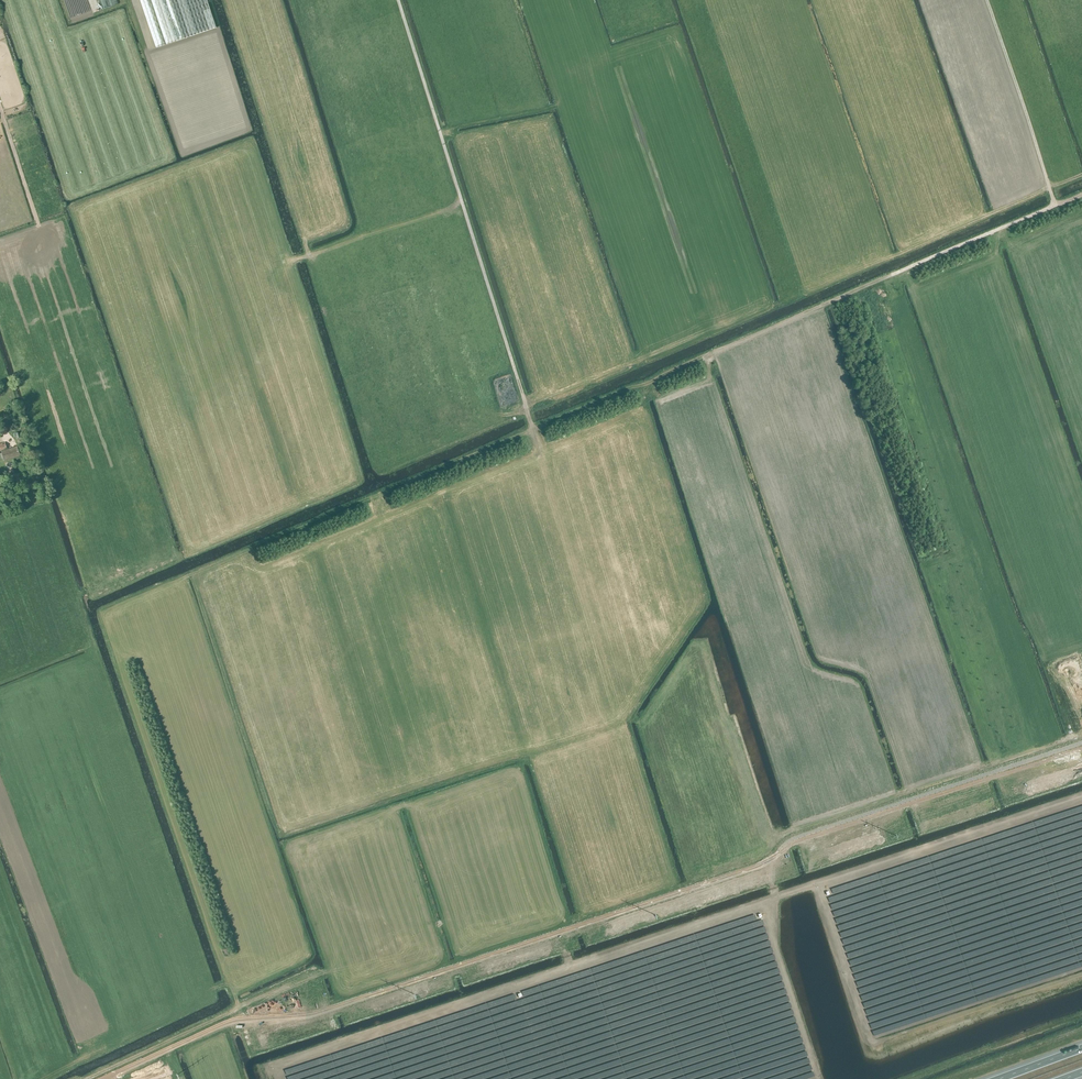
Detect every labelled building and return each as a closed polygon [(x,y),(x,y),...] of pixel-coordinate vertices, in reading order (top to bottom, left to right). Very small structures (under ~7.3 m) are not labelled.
[(103,9),(118,3),(117,0),(100,0),(103,9)] [(207,0),(140,0),(156,48),(216,28),(207,0)] [(4,461),(20,456),(17,446),(1,451),(4,461)]
